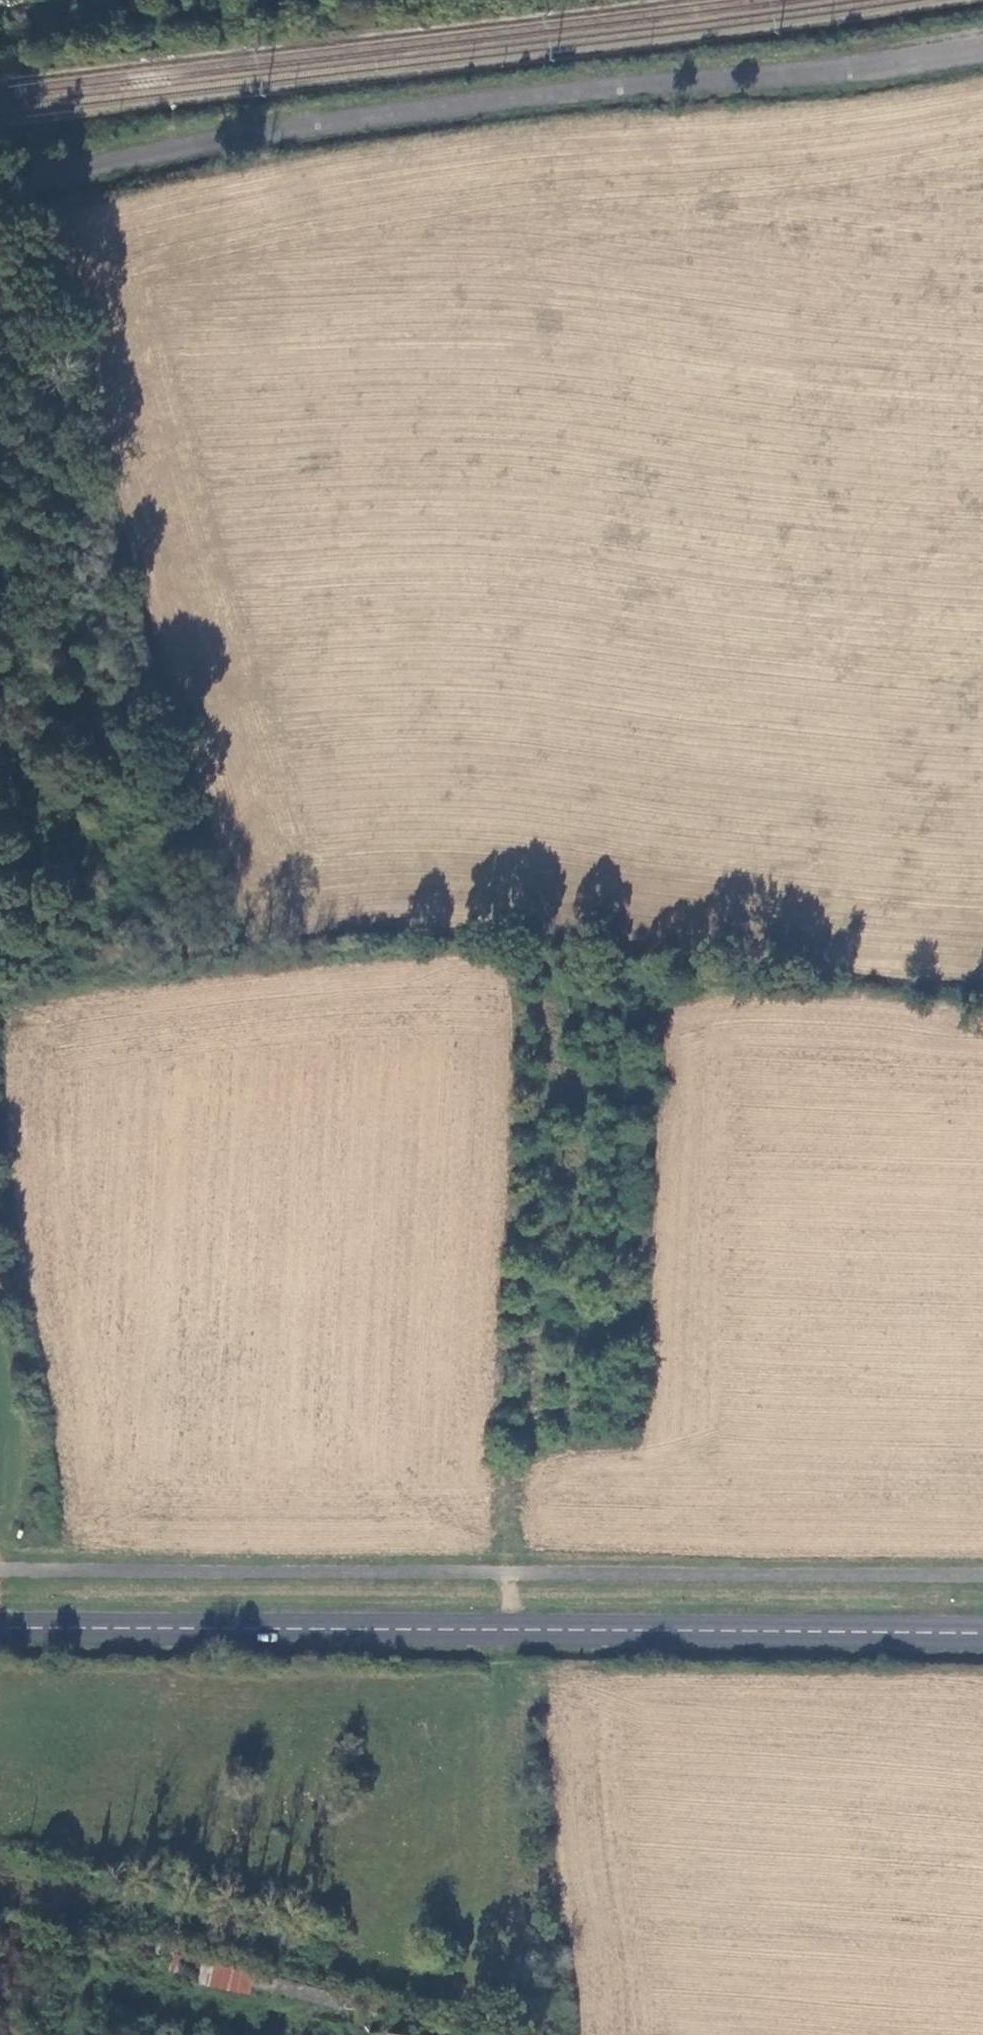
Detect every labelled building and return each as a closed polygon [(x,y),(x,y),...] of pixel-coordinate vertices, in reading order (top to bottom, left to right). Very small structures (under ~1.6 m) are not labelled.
[(209,1987),(251,1994),(255,1971),(213,1964),(209,1987)]
